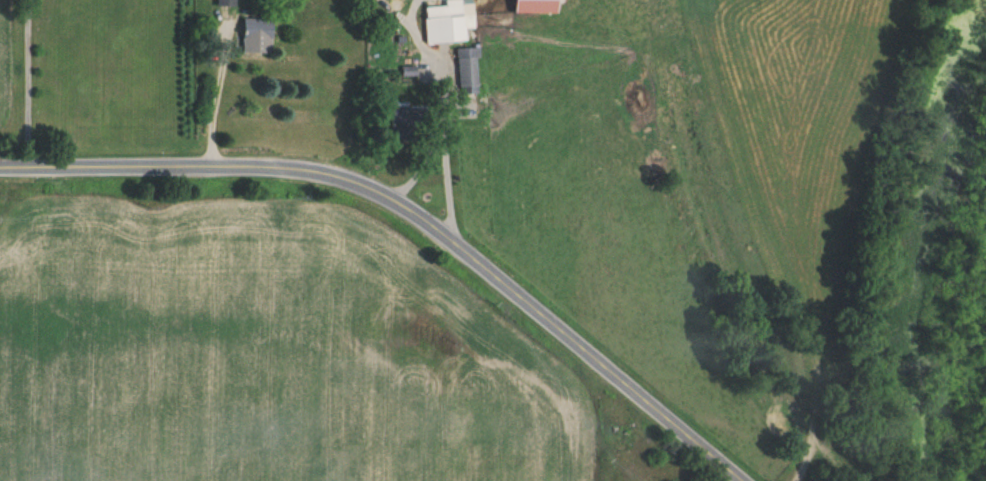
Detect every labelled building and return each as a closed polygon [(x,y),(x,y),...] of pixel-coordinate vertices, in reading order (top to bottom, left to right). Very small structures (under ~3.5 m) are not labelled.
[(471,0),(443,0),(443,6),(423,7),(424,43),(462,41),(462,29),(472,29),(471,0)] [(265,55),(266,19),(238,19),(238,54),(265,55)] [(479,94),(477,48),(456,49),(458,95),(479,94)]
